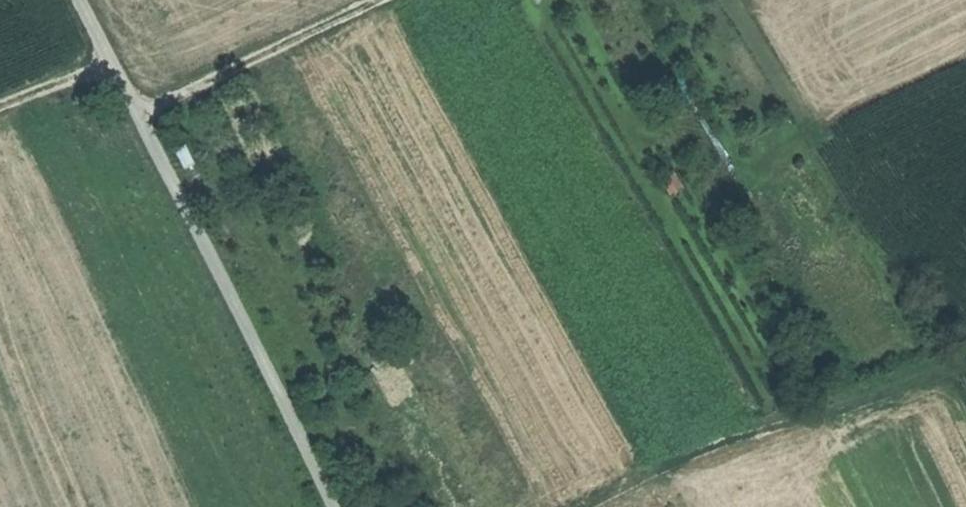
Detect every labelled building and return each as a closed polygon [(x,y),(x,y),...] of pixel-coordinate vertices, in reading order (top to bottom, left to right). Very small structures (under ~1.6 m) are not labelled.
[(669,192),(682,185),(671,166),(658,173),(669,192)]
